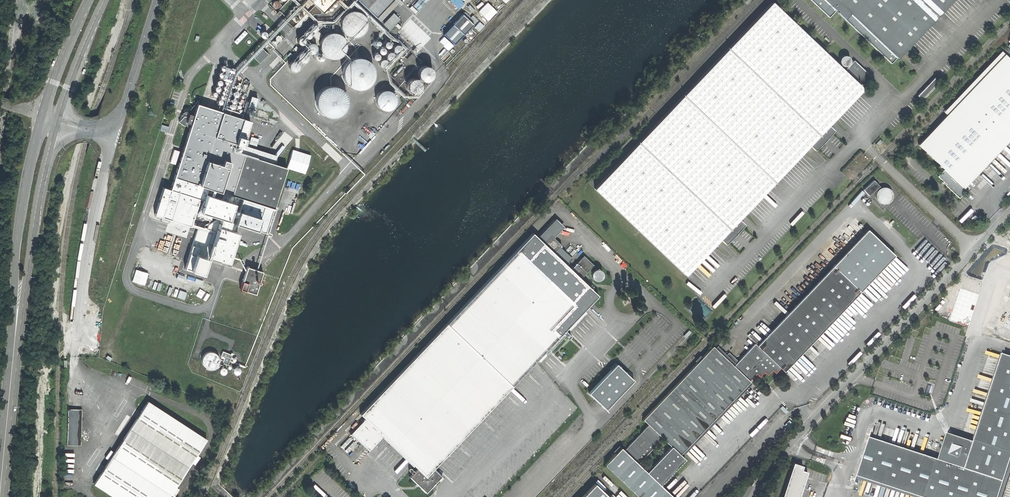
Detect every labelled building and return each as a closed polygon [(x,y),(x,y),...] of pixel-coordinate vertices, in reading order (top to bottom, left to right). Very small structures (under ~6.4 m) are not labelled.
[(279,7),(280,4),(279,1),(278,0),(274,0),(272,1),(271,3),(271,6),(272,7),(274,9),(278,8),(279,7)] [(321,11),(331,0),(309,0),(321,11)] [(375,17),(391,0),(357,0),(375,17)] [(393,0),(391,0),(375,17),(378,20),(396,2),(393,0)] [(411,4),(417,9),(425,0),(415,0),(411,4)] [(465,3),(462,1),(463,0),(450,0),(450,1),(459,9),(465,3)] [(889,63),(905,46),(949,0),(810,0),(827,17),(834,10),(889,63)] [(594,189),(685,275),(707,252),(719,239),(724,243),(743,224),(739,219),(752,205),(797,157),(808,145),(813,149),(832,129),(828,125),(841,111),(863,88),(771,2),(594,189)] [(343,31),(345,34),(348,36),(351,37),(354,38),(358,37),(361,36),(364,34),(366,31),(367,27),(367,23),(367,20),(365,17),(362,14),(358,12),(354,11),(350,12),(346,14),(344,16),(341,21),(341,25),(342,28),(343,31)] [(465,33),(475,24),(463,13),(454,22),(465,33)] [(402,21),(396,16),(386,27),(391,33),(402,21)] [(314,32),(315,31),(317,29),(317,27),(316,25),(313,23),(311,23),(308,25),(307,27),(308,30),(310,32),(312,33),(314,32)] [(310,35),(310,32),(308,30),(305,30),(302,31),(301,34),(302,37),(303,38),(306,39),(308,39),(310,37),(310,35)] [(318,52),(320,54),(322,57),(324,59),(328,60),(332,61),(336,60),(340,58),(343,55),(345,52),(346,48),(345,44),(344,40),(342,37),(338,34),(334,33),(330,33),(326,34),(322,37),(319,40),(318,44),(317,48),(318,52)] [(392,51),(393,53),(394,54),(396,55),(398,54),(400,53),(401,51),(401,48),(400,46),(398,45),(396,45),(393,46),(392,48),(392,51)] [(259,63),(267,54),(262,49),(253,58),(259,63)] [(1009,139),(1009,60),(1001,51),(944,111),(945,112),(933,124),(935,127),(918,144),(944,169),(938,176),(944,181),(943,182),(959,198),(969,187),(966,185),(975,176),(1009,139)] [(384,57),(385,60),(387,61),(389,62),(392,61),(394,60),(394,58),(394,55),(394,54),(393,53),(391,52),(388,52),(386,53),(385,55),(384,57)] [(843,66),(847,64),(849,61),(849,57),(847,55),(844,54),(840,54),(838,57),(837,60),(838,63),(840,65),(843,66)] [(360,89),(365,87),(369,85),(372,80),(374,76),(374,72),(373,67),(371,63),(368,60),(364,58),(360,56),(355,56),(350,58),(347,60),(344,63),(342,68),(341,72),(342,76),(343,80),(345,83),(347,85),(349,87),(352,88),(356,89),(360,89)] [(300,62),(303,62),(302,58),(293,60),(294,63),(290,64),(291,71),(301,70),(300,62)] [(387,61),(385,60),(383,59),(381,59),(378,61),(377,64),(377,67),(379,69),(382,70),(384,69),(386,68),(388,65),(387,61)] [(862,85),(869,76),(852,60),(844,68),(862,85)] [(402,67),(399,64),(390,73),(393,76),(402,67)] [(416,77),(417,80),(420,83),(422,84),(425,84),(429,83),(431,82),(433,79),(434,75),(433,72),(430,69),(428,67),(423,67),(420,69),(417,71),(416,74),(416,77)] [(215,80),(215,91),(232,90),(231,85),(235,85),(235,69),(227,70),(227,80),(215,80)] [(935,77),(918,95),(922,100),(940,81),(935,77)] [(405,89),(406,92),(410,95),(414,95),(418,93),(420,90),(421,88),(421,85),(420,83),(417,80),(414,78),(411,78),(407,80),(405,83),(404,86),(405,89)] [(334,118),(339,115),(343,112),(346,108),(347,103),(347,99),(345,94),(343,90),(339,87),(335,86),(330,85),(326,86),(321,88),(318,91),(315,96),(314,100),(314,104),(316,109),(317,112),(320,114),(324,116),(328,118),(334,118)] [(388,90),(385,90),(383,90),(380,91),(377,94),(376,98),(375,101),(376,104),(377,106),(380,108),(384,110),(388,109),(391,108),(394,105),(395,102),(395,98),(394,95),(392,92),(388,90)] [(235,144),(243,118),(197,104),(194,116),(186,113),(185,116),(187,117),(187,119),(186,122),(191,124),(170,190),(203,200),(199,210),(227,219),(235,196),(245,199),(273,208),(286,168),(272,163),(272,160),(263,152),(261,160),(240,153),(242,146),(235,144)] [(246,127),(264,133),(266,125),(249,120),(246,127)] [(876,189),(878,191),(877,193),(876,195),(876,198),(878,200),(880,202),(883,203),(886,203),(889,202),(891,199),(892,196),(892,194),(891,191),(889,189),(886,187),(881,188),(874,179),(863,189),(869,196),(876,189)] [(194,228),(199,210),(203,200),(170,190),(163,187),(154,216),(194,228)] [(273,208),(245,199),(237,224),(269,234),(277,209),(273,208)] [(444,477),(435,469),(438,465),(444,466),(444,460),(450,460),(450,453),(461,442),(465,442),(477,454),(492,439),(479,426),(479,423),(484,424),(484,417),(490,417),(490,411),(496,411),(496,405),(502,405),(501,400),(508,399),(507,393),(514,393),(512,387),(519,387),(518,381),(525,381),(524,375),(531,375),(530,368),(536,368),(536,363),(547,351),(550,350),(563,363),(578,348),(565,337),(565,333),(571,333),(570,326),(576,326),(576,321),(583,320),(582,314),(588,314),(588,307),(599,296),(576,274),(583,268),(578,263),(571,270),(567,265),(573,258),(551,237),(562,226),(555,220),(538,238),(535,235),(533,233),(362,415),(363,417),(367,420),(353,435),(360,442),(366,435),(370,439),(364,446),(371,453),(386,438),(418,469),(416,472),(412,469),(411,469),(410,470),(410,472),(413,475),(411,478),(419,486),(427,495),(444,477)] [(218,233),(199,228),(187,270),(207,276),(212,259),(232,265),(241,234),(220,228),(218,233)] [(897,256),(871,231),(757,347),(780,367),(787,372),(897,256)] [(264,273),(249,268),(243,291),(257,295),(264,273)] [(743,347),(750,340),(745,336),(738,342),(743,347)] [(763,373),(767,375),(771,371),(774,373),(780,367),(757,347),(754,344),(732,368),(731,367),(736,361),(729,353),(726,356),(719,350),(726,343),(725,341),(723,340),(713,350),(712,348),(701,359),(699,357),(695,362),(696,364),(641,421),(644,423),(648,426),(624,452),(618,447),(613,452),(615,454),(605,465),(637,496),(671,496),(660,486),(684,461),(681,458),(707,431),(751,386),(748,383),(755,375),(758,377),(763,373)] [(920,496),(1000,496),(1009,467),(1009,357),(1004,355),(974,442),(956,437),(955,435),(953,434),(951,433),(948,434),(946,436),(945,438),(946,441),(940,461),(872,439),(859,477),(920,496)] [(589,393),(606,410),(635,380),(617,363),(589,393)] [(93,486),(111,496),(170,496),(207,439),(147,401),(139,415),(93,486)] [(785,414),(788,412),(781,406),(779,409),(785,414)] [(67,446),(81,446),(82,410),(68,410),(67,446)] [(360,442),(364,446),(370,439),(366,435),(360,442)]
